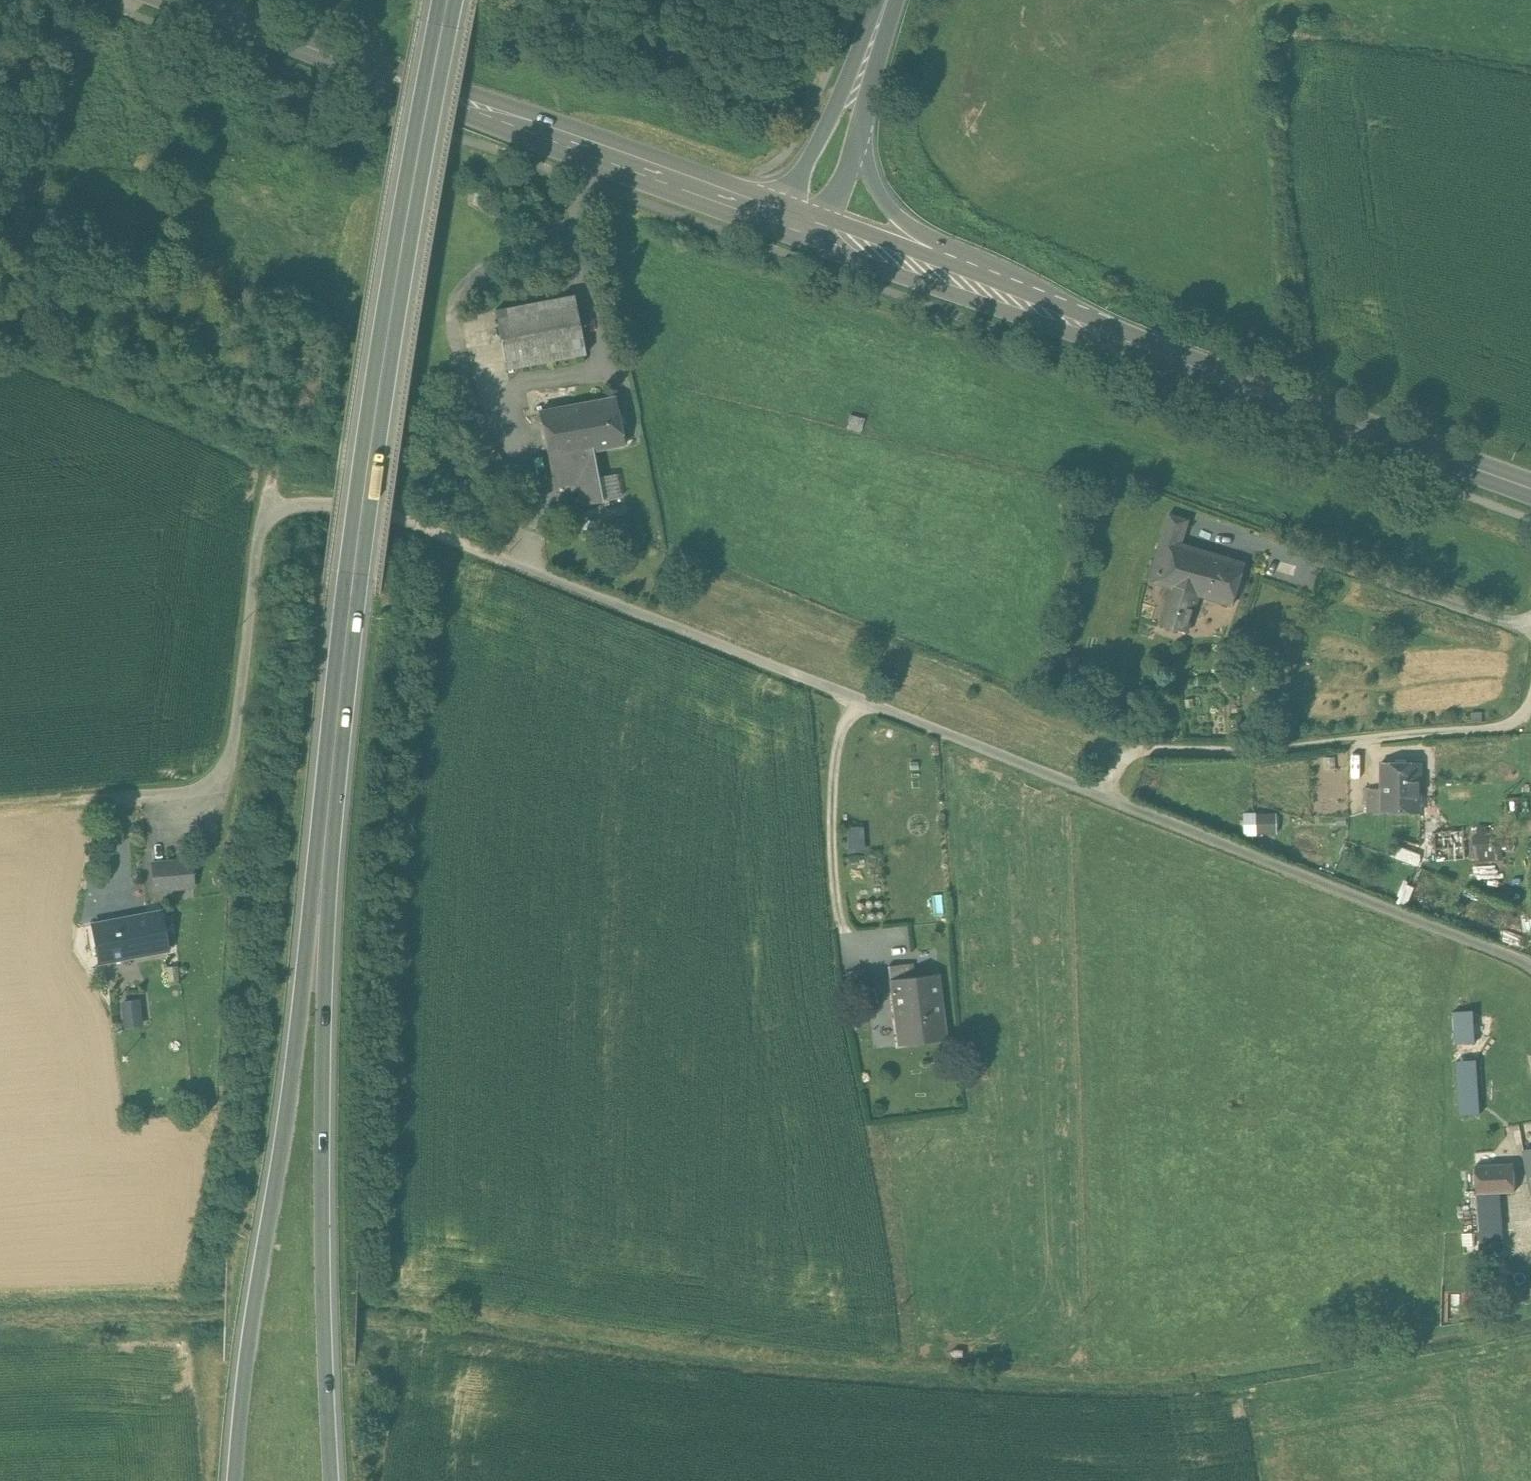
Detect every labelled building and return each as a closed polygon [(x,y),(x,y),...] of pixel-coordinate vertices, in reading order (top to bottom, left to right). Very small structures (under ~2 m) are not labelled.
[(575,294),(514,306),(526,367),(587,355),(575,294)] [(514,306),(495,310),(507,371),(526,367),(514,306)] [(615,396),(587,402),(596,450),(624,445),(615,396)] [(587,402),(540,411),(549,459),(593,451),(596,450),(587,402)] [(865,418),(851,415),(847,428),(861,431),(865,418)] [(504,461),(498,451),(480,461),(486,471),(504,461)] [(549,459),(554,486),(571,483),(573,490),(579,489),(582,505),(602,501),(598,477),(593,451),(549,459)] [(511,472),(493,482),(498,491),(516,481),(511,472)] [(615,474),(598,477),(602,501),(620,498),(615,474)] [(1169,514),(1150,579),(1167,584),(1179,544),(1181,544),(1188,520),(1169,514)] [(1181,544),(1179,544),(1167,584),(1174,586),(1199,593),(1215,555),(1181,544)] [(1245,564),(1215,555),(1199,593),(1233,604),(1245,564)] [(1199,593),(1174,586),(1162,624),(1187,632),(1199,593)] [(1336,770),(1336,757),(1324,758),(1325,770),(1336,770)] [(1422,763),(1382,762),(1381,788),(1381,812),(1421,813),(1422,763)] [(1381,788),(1369,788),(1369,812),(1381,812),(1381,788)] [(1256,815),(1257,835),(1277,835),(1276,815),(1256,815)] [(845,825),(846,850),(863,850),(862,824),(845,825)] [(1488,826),(1477,828),(1478,837),(1473,837),(1476,864),(1502,860),(1499,834),(1489,836),(1488,826)] [(1463,830),(1435,832),(1437,861),(1466,858),(1463,830)] [(1421,854),(1395,845),(1391,854),(1418,863),(1421,854)] [(192,860),(153,863),(156,889),(194,886),(192,860)] [(162,912),(93,924),(100,962),(169,949),(162,912)] [(912,964),(888,966),(890,980),(914,977),(912,964)] [(914,977),(890,980),(898,1045),(947,1039),(939,974),(914,977)] [(139,1001),(124,1002),(126,1026),(141,1024),(139,1001)] [(1476,1012),(1465,1010),(1461,1031),(1472,1033),(1476,1012)] [(1477,1108),(1475,1065),(1461,1066),(1465,1109),(1477,1108)] [(1476,1165),(1478,1205),(1498,1203),(1516,1203),(1514,1163),(1476,1165)] [(1498,1203),(1478,1205),(1479,1218),(1499,1217),(1498,1203)] [(1500,1229),(1499,1217),(1479,1218),(1480,1230),(1500,1229)] [(1500,1229),(1480,1230),(1481,1252),(1504,1250),(1502,1229),(1500,1229)]
